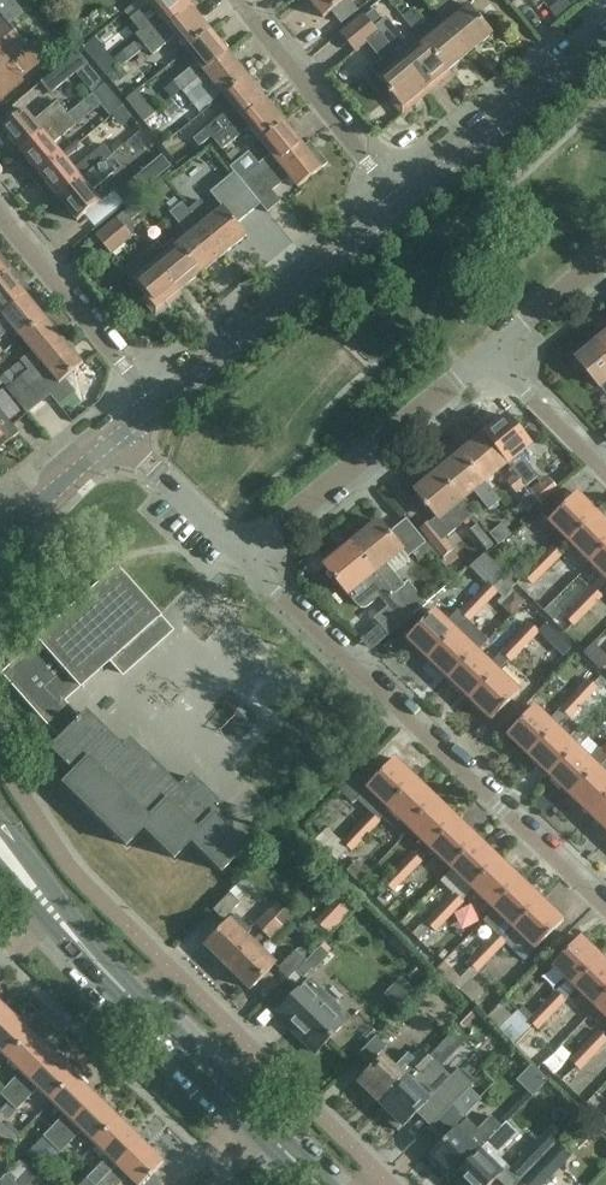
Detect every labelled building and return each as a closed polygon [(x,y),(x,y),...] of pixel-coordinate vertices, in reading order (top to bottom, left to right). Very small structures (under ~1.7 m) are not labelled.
[(27,47),(9,24),(21,14),(12,0),(0,0),(0,69),(27,47)] [(193,8),(186,0),(155,0),(154,1),(153,0),(140,0),(126,12),(134,21),(150,7),(159,17),(136,36),(145,47),(193,8)] [(323,19),(332,12),(341,24),(357,11),(349,0),(308,0),(323,19)] [(458,17),(455,13),(458,11),(449,0),(445,0),(434,10),(447,26),(469,54),(493,35),(470,7),(458,17)] [(186,51),(211,31),(193,8),(145,47),(152,56),(175,38),(186,51)] [(413,31),(424,22),(413,8),(402,18),(413,31)] [(402,62),(425,91),(435,82),(438,86),(450,76),(424,44),(415,52),(386,18),(383,21),(375,10),(371,13),(364,18),(401,63),(402,62)] [(402,62),(401,63),(364,18),(342,37),(356,53),(368,43),(382,60),(370,69),(392,96),(388,99),(402,116),(419,102),(416,98),(425,91),(402,62)] [(448,71),(469,54),(447,26),(424,44),(450,76),(452,75),(448,71)] [(211,31),(186,51),(197,64),(174,83),(182,93),(230,54),(211,31)] [(78,53),(64,64),(41,83),(51,95),(73,76),(88,64),(78,53)] [(223,97),(248,77),(230,54),(182,93),(174,99),(182,109),(213,84),(223,97)] [(120,68),(113,73),(120,83),(129,76),(128,74),(122,67),(121,68),(120,68)] [(248,77),(223,97),(232,108),(196,138),(201,145),(211,138),(214,142),(267,100),(248,77)] [(96,112),(110,103),(96,82),(82,91),(96,112)] [(126,100),(144,123),(155,114),(140,95),(144,91),(141,87),(126,100)] [(260,143),(285,123),(267,100),(214,142),(222,151),(249,129),(260,143)] [(68,115),(58,103),(35,121),(26,111),(0,132),(0,141),(15,159),(68,115)] [(117,105),(103,112),(113,131),(126,124),(117,105)] [(33,181),(64,156),(54,145),(77,126),(68,115),(15,159),(33,181)] [(244,185),(249,191),(279,166),(279,165),(303,145),(285,123),(260,143),(271,155),(240,180),(244,185)] [(64,156),(33,181),(52,204),(104,161),(112,155),(103,145),(74,169),(64,156)] [(303,145),(279,165),(279,166),(249,191),(261,205),(267,213),(280,203),(271,191),(288,177),(298,189),(327,164),(318,153),(313,157),(303,145)] [(227,156),(233,165),(242,157),(237,151),(233,151),(227,156)] [(104,161),(52,204),(62,215),(67,211),(77,222),(101,202),(92,191),(115,172),(104,161)] [(240,180),(237,176),(234,173),(211,192),(224,209),(213,217),(200,201),(188,211),(224,255),(247,237),(237,225),(261,205),(249,191),(240,180)] [(116,194),(126,206),(150,186),(140,174),(116,194)] [(129,230),(134,236),(134,226),(131,222),(147,208),(141,200),(117,220),(127,231),(129,230)] [(224,255),(188,211),(182,203),(170,213),(189,237),(179,246),(202,273),(224,255)] [(127,231),(117,220),(96,237),(106,249),(112,255),(113,254),(116,258),(128,248),(125,245),(134,237),(134,236),(129,230),(127,231)] [(148,254),(179,292),(202,273),(179,246),(175,240),(163,249),(159,245),(148,254)] [(179,292),(148,254),(146,252),(124,271),(146,297),(142,300),(156,317),(173,303),(170,300),(179,292)] [(12,268),(4,258),(0,262),(0,278),(12,268)] [(27,295),(18,285),(22,281),(12,268),(0,278),(0,317),(27,295)] [(0,317),(0,339),(13,328),(21,338),(50,314),(42,303),(37,308),(27,295),(0,317)] [(50,314),(21,338),(32,352),(0,379),(0,388),(3,385),(6,389),(65,341),(55,330),(60,326),(50,314)] [(65,341),(40,361),(6,389),(26,413),(59,385),(84,364),(65,341)] [(600,342),(577,361),(599,387),(605,382),(605,349),(600,342)] [(19,434),(0,410),(0,449),(19,434)] [(485,437),(506,464),(515,475),(526,488),(538,478),(519,454),(530,444),(508,418),(485,437)] [(462,455),(484,482),(506,464),(485,437),(462,455)] [(440,474),(455,491),(462,500),(473,491),(489,511),(501,502),(484,482),(462,455),(440,474)] [(454,550),(445,539),(470,519),(475,527),(480,522),(462,500),(455,491),(440,474),(416,493),(436,518),(420,531),(443,559),(453,571),(460,564),(458,562),(460,560),(453,551),(454,550)] [(526,488),(515,475),(506,482),(517,495),(526,488)] [(558,490),(549,479),(532,494),(541,505),(558,490)] [(571,543),(598,516),(577,494),(549,522),(571,543)] [(571,543),(591,564),(605,549),(605,523),(598,516),(571,543)] [(380,523),(353,545),(412,618),(427,605),(408,582),(404,585),(386,563),(403,550),(408,557),(425,543),(407,520),(390,534),(380,523)] [(490,534),(500,545),(512,535),(503,524),(490,534)] [(486,553),(494,546),(477,526),(469,533),(486,553)] [(412,618),(353,545),(325,568),(347,595),(364,581),(374,593),(376,592),(389,608),(375,620),(389,636),(412,618)] [(502,570),(517,554),(508,545),(492,560),(502,570)] [(538,562),(546,570),(561,556),(552,547),(538,562)] [(591,564),(605,579),(605,549),(591,564)] [(429,660),(456,632),(467,621),(468,622),(496,592),(494,590),(507,578),(486,556),(476,566),(491,581),(460,614),(457,611),(446,623),(434,612),(407,640),(429,660)] [(532,585),(546,570),(538,562),(523,576),(532,585)] [(226,866),(252,839),(221,809),(226,803),(194,773),(182,786),(132,739),(125,746),(88,712),(81,719),(63,700),(70,695),(113,660),(126,675),(174,630),(118,570),(2,672),(63,739),(55,748),(79,771),(67,784),(130,844),(147,826),(178,855),(195,837),(226,866)] [(560,572),(544,590),(557,601),(573,583),(560,572)] [(579,602),(587,611),(601,596),(593,588),(579,602)] [(573,626),(587,611),(579,602),(564,617),(573,626)] [(477,652),(450,680),(471,700),(498,672),(509,661),(510,662),(538,632),(529,624),(501,654),(490,665),(477,652)] [(564,657),(571,649),(546,625),(539,632),(564,657)] [(456,632),(429,660),(450,680),(477,652),(488,641),(478,632),(468,643),(456,632)] [(594,644),(584,654),(601,671),(605,666),(605,656),(594,644)] [(498,672),(471,700),(492,721),(519,693),(498,672)] [(570,719),(598,690),(592,684),(589,681),(561,711),(567,716),(568,718),(570,719)] [(508,736),(530,757),(557,729),(535,708),(508,736)] [(530,757),(550,777),(577,749),(557,729),(530,757)] [(577,749),(550,777),(571,797),(598,769),(605,761),(605,749),(603,752),(600,749),(589,760),(577,749)] [(389,810),(416,781),(395,760),(367,789),(389,810)] [(592,817),(605,802),(605,776),(598,769),(571,797),(592,817)] [(410,830),(437,801),(416,781),(389,810),(410,830)] [(431,850),(458,821),(437,801),(410,830),(431,850)] [(592,817),(605,830),(605,802),(592,817)] [(357,828),(366,838),(381,823),(371,814),(357,828)] [(452,870),(479,841),(458,821),(431,850),(452,870)] [(352,852),(366,838),(357,828),(342,843),(352,852)] [(479,841),(452,870),(465,882),(426,923),(425,922),(412,936),(421,944),(462,901),(473,890),(500,861),(479,841)] [(398,868),(408,878),(422,863),(412,854),(398,868)] [(494,910),(521,881),(500,861),(473,890),(494,910)] [(356,862),(347,872),(360,884),(371,872),(356,862)] [(394,893),(408,878),(398,868),(384,883),(394,893)] [(223,921),(240,905),(238,903),(252,889),(243,879),(213,911),(223,921)] [(515,930),(542,901),(521,881),(494,910),(515,930)] [(330,935),(355,909),(341,896),(316,922),(330,935)] [(542,901),(515,930),(536,951),(564,922),(542,901)] [(263,933),(276,921),(275,920),(284,911),(277,904),(255,925),(263,933)] [(218,957),(229,968),(253,943),(247,936),(252,931),(236,916),(231,921),(206,947),(204,950),(215,960),(218,957)] [(276,921),(263,933),(271,941),(284,928),(276,921)] [(482,949),(492,958),(506,943),(496,934),(482,949)] [(564,999),(575,988),(603,959),(581,939),(554,967),(567,980),(533,1017),(523,1008),(520,1012),(519,1011),(508,1020),(497,1008),(487,1018),(513,1045),(533,1027),(537,1030),(566,1001),(564,999)] [(276,965),(253,943),(229,968),(251,991),(276,965)] [(448,955),(442,949),(437,955),(443,960),(448,955)] [(478,973),(492,958),(482,949),(468,964),(478,973)] [(289,979),(306,962),(296,951),(279,968),(289,979)] [(605,998),(605,963),(603,959),(575,988),(596,1008),(605,998)] [(306,962),(289,979),(290,980),(297,973),(303,979),(313,969),(306,962)] [(351,1019),(311,979),(308,983),(279,1012),(304,1036),(301,1040),(316,1054),(344,1026),(351,1019)] [(416,993),(402,979),(386,995),(399,1009),(416,993)] [(273,1008),(281,999),(276,994),(268,1002),(273,1008)] [(596,1008),(605,1017),(605,998),(596,1008)] [(9,1015),(0,1006),(0,1023),(9,1015)] [(0,1023),(0,1055),(5,1061),(30,1035),(9,1015),(0,1023)] [(594,1056),(605,1044),(605,1039),(598,1032),(584,1047),(594,1056)] [(53,1058),(30,1035),(5,1061),(20,1075),(0,1095),(0,1096),(8,1104),(53,1058)] [(368,1066),(387,1048),(376,1038),(358,1056),(368,1066)] [(394,1069),(384,1058),(359,1083),(381,1106),(432,1054),(424,1047),(413,1059),(408,1054),(394,1069)] [(566,1086),(594,1056),(584,1047),(570,1061),(575,1066),(561,1081),(566,1086)] [(432,1054),(381,1106),(385,1109),(380,1114),(399,1133),(404,1128),(429,1103),(417,1092),(443,1065),(432,1054)] [(551,1057),(544,1065),(555,1075),(562,1067),(551,1057)] [(50,1104),(75,1080),(53,1058),(8,1104),(17,1112),(37,1091),(50,1104)] [(52,1146),(97,1101),(75,1080),(50,1104),(64,1118),(26,1156),(34,1164),(52,1146)] [(521,1099),(536,1115),(553,1100),(538,1083),(521,1099)] [(455,1178),(508,1124),(507,1123),(502,1128),(491,1117),(478,1130),(467,1120),(466,1114),(480,1100),(468,1089),(464,1093),(465,1095),(431,1128),(445,1143),(432,1156),(455,1178)] [(97,1101),(52,1146),(60,1154),(80,1134),(94,1147),(119,1122),(97,1101)] [(140,1143),(119,1122),(94,1147),(106,1159),(81,1184),(100,1184),(140,1143)] [(9,1146),(16,1138),(0,1123),(0,1124),(0,1137),(9,1146)] [(455,1178),(462,1184),(491,1184),(508,1168),(498,1157),(519,1135),(508,1124),(455,1178)] [(100,1184),(120,1184),(126,1179),(133,1184),(164,1184),(153,1174),(163,1165),(140,1143),(100,1184)] [(528,1184),(544,1184),(560,1169),(547,1157),(524,1181),(528,1184)] [(6,1176),(14,1184),(29,1168),(21,1161),(6,1176)] [(29,1168),(14,1184),(15,1184),(30,1184),(39,1176),(30,1167),(29,1168)] [(14,1184),(6,1176),(0,1182),(0,1184),(13,1184),(14,1184)]
